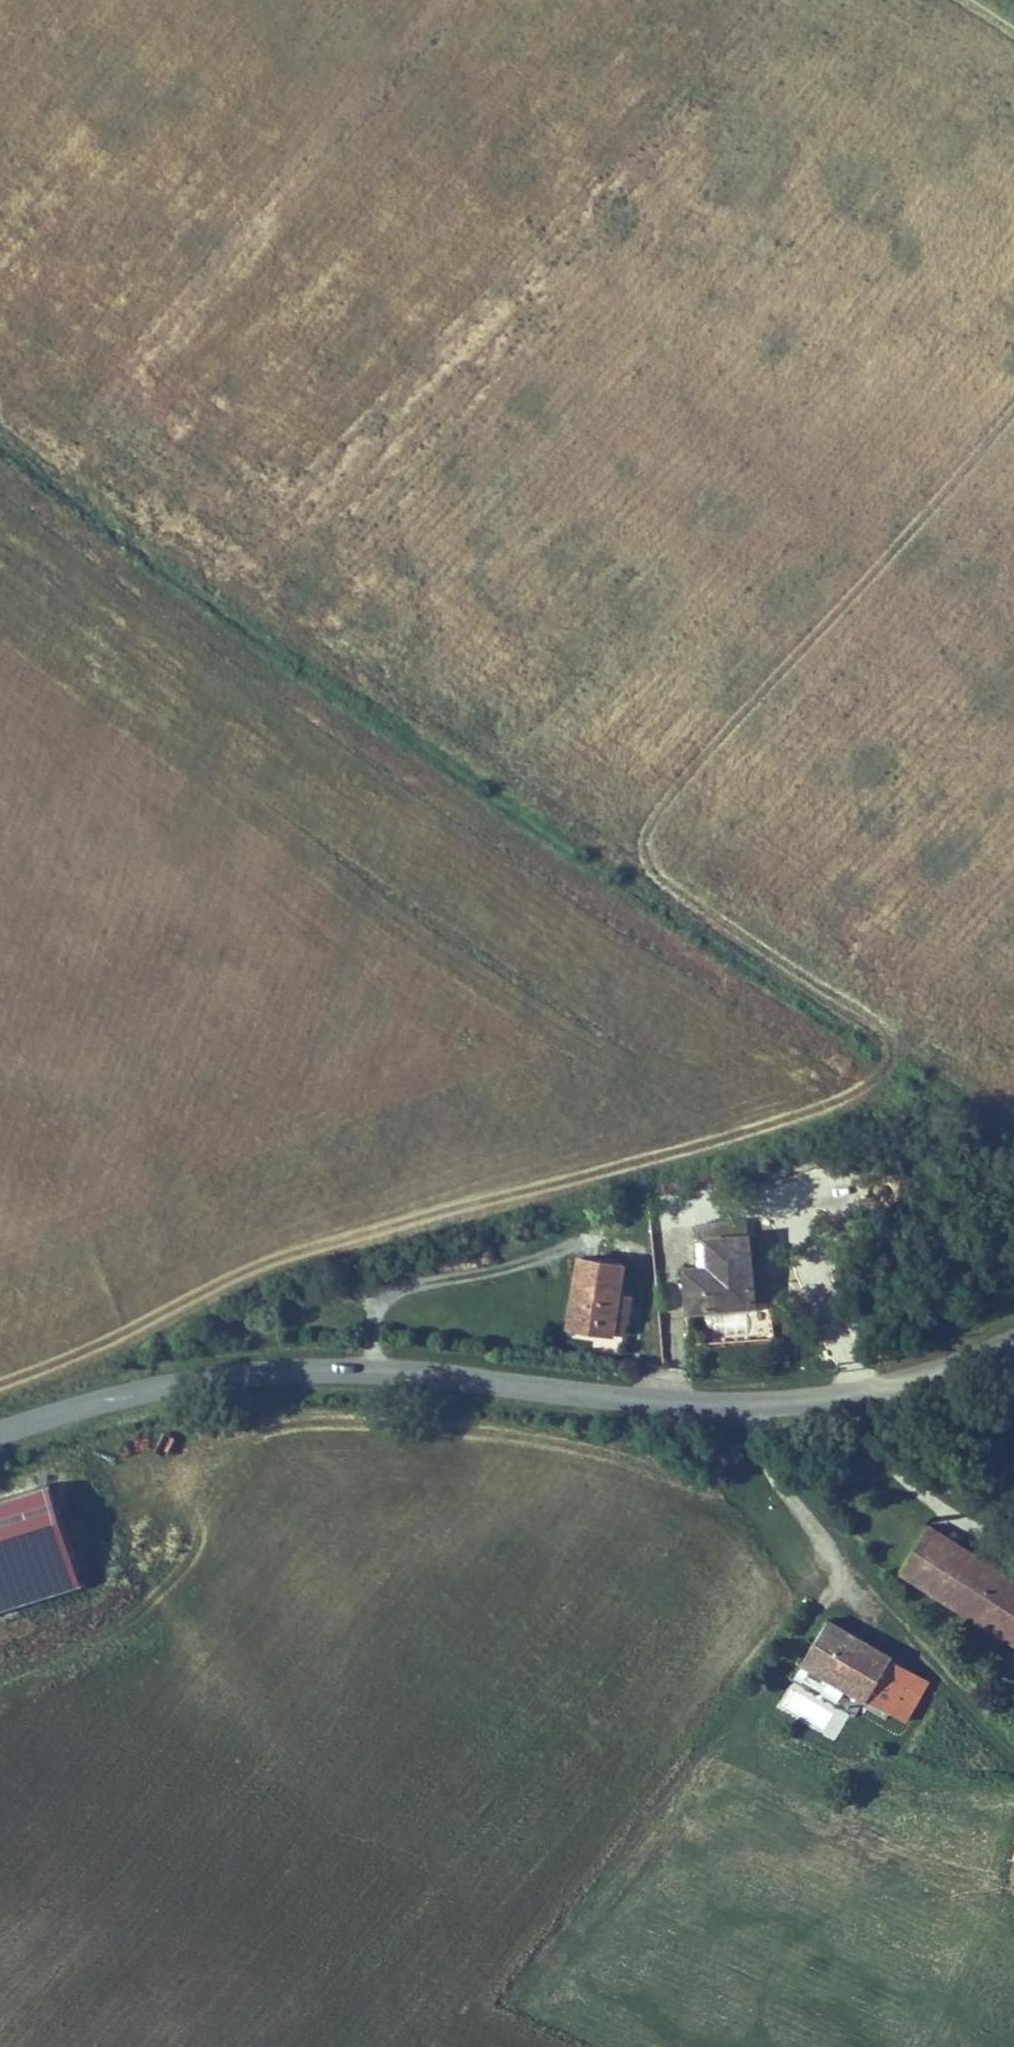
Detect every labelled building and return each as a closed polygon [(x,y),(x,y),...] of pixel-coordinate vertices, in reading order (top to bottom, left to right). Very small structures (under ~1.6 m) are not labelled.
[(747,1227),(698,1230),(701,1287),(686,1288),(688,1320),(753,1316),(747,1227)] [(581,1265),(569,1332),(614,1340),(626,1273),(581,1265)] [(925,1530),(897,1576),(1013,1648),(1013,1584),(925,1530)] [(802,1669),(886,1716),(910,1675),(825,1628),(802,1669)] [(927,1685),(910,1675),(886,1716),(904,1726),(927,1685)] [(791,1680),(776,1706),(835,1739),(850,1713),(791,1680)]
